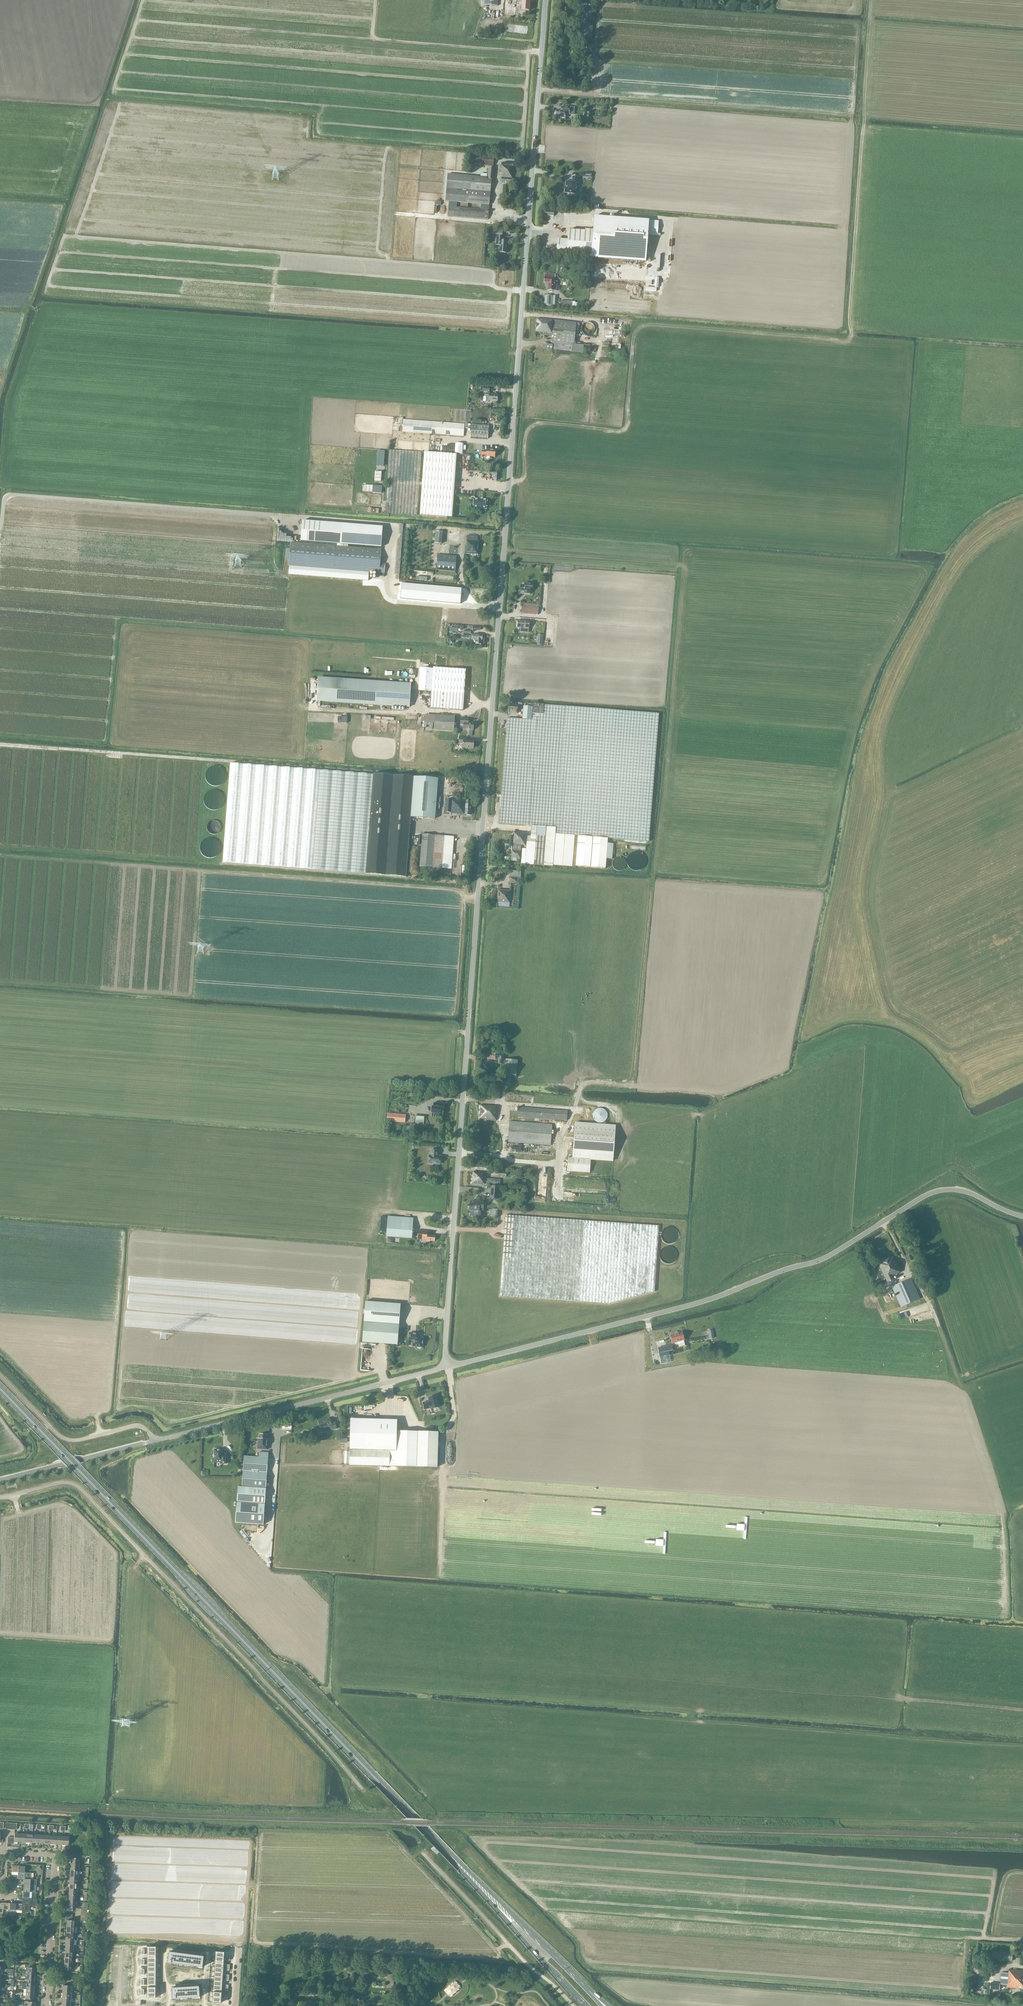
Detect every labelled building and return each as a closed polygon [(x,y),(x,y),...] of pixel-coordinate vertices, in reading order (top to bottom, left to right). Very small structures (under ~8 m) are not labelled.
[(504,14),(516,15),(517,0),(505,0),(504,14)] [(559,3),(558,18),(572,20),(572,19),(573,9),(572,8),(572,5),(559,3)] [(570,108),(563,107),(562,111),(556,111),(555,118),(565,118),(566,114),(570,114),(570,108)] [(469,154),(468,164),(493,167),(494,157),(469,154)] [(500,165),(500,174),(502,174),(501,183),(511,184),(513,166),(500,165)] [(445,201),(489,205),(491,179),(493,179),(494,169),(488,168),(487,177),(448,174),(445,201)] [(566,181),(565,188),(564,188),(564,193),(576,194),(577,187),(579,187),(580,177),(572,177),(572,181),(566,181)] [(449,207),(448,216),(488,219),(489,210),(481,209),(457,207),(449,207)] [(556,240),(555,255),(591,258),(646,262),(648,236),(658,237),(659,222),(594,217),(593,231),(585,230),(568,228),(567,240),(556,240)] [(500,246),(499,253),(506,253),(507,242),(503,242),(503,238),(497,237),(496,245),(500,246)] [(555,275),(545,274),(544,282),(549,282),(548,290),(557,291),(557,282),(555,282),(555,275)] [(545,295),(545,305),(557,306),(557,296),(545,295)] [(537,319),(536,332),(548,333),(548,337),(554,337),(553,344),(555,344),(554,349),(572,350),(572,351),(583,352),(584,349),(584,346),(575,345),(577,322),(555,320),(555,324),(552,324),(552,320),(537,319)] [(594,329),(594,328),(593,326),(592,325),(592,324),(590,323),(589,323),(588,323),(587,323),(585,323),(584,324),(583,324),(582,326),(581,327),(581,329),(581,330),(582,331),(582,332),(583,333),(584,334),(585,334),(587,335),(588,335),(590,335),(591,334),(592,333),(592,332),(593,331),(594,329)] [(486,393),(486,402),(488,402),(490,401),(497,402),(498,395),(490,394),(486,393)] [(403,432),(463,436),(464,424),(404,420),(403,432)] [(470,438),(487,439),(488,426),(476,425),(472,425),(471,425),(470,438)] [(456,443),(455,453),(463,454),(464,444),(456,443)] [(385,513),(417,515),(422,453),(390,450),(385,513)] [(420,515),(453,518),(457,457),(424,454),(420,515)] [(486,509),(487,500),(474,499),(474,498),(471,497),(471,503),(474,503),(473,508),(474,508),(474,510),(478,510),(478,508),(486,509)] [(302,520),(301,540),(341,544),(343,524),(302,520)] [(383,527),(343,524),(341,544),(381,547),(383,527)] [(467,536),(466,545),(465,545),(465,554),(478,555),(479,537),(467,536)] [(290,564),(290,566),(370,571),(380,572),(380,577),(384,577),(384,573),(385,573),(386,564),(381,563),(382,549),(291,542),(290,564)] [(437,569),(455,571),(457,555),(438,554),(437,569)] [(521,585),(520,593),(530,594),(530,591),(532,591),(533,583),(525,583),(525,585),(521,585)] [(401,584),(400,599),(460,604),(461,589),(401,584)] [(522,603),(521,614),(538,615),(539,604),(522,603)] [(518,621),(518,628),(529,629),(529,621),(518,621)] [(470,637),(470,640),(475,640),(475,644),(481,644),(481,640),(482,640),(482,635),(472,635),(472,637),(470,637)] [(432,692),(431,708),(463,710),(465,685),(466,670),(433,667),(433,669),(432,692)] [(420,668),(419,691),(432,692),(433,669),(420,668)] [(317,701),(409,707),(411,683),(318,677),(317,701)] [(509,705),(508,711),(508,713),(518,714),(518,708),(522,708),(522,707),(523,708),(523,703),(518,703),(518,706),(509,705)] [(526,836),(525,842),(528,842),(526,864),(553,866),(553,867),(557,867),(557,866),(587,868),(596,869),(599,869),(605,870),(608,838),(649,842),(661,721),(662,714),(543,705),(534,704),(532,720),(523,719),(508,718),(508,721),(500,824),(531,826),(530,836),(526,836)] [(523,707),(523,719),(532,720),(532,707),(523,707)] [(435,717),(434,732),(454,733),(455,719),(435,717)] [(463,730),(473,730),(474,723),(467,723),(467,719),(461,719),(461,725),(464,725),(463,730)] [(474,741),(473,741),(466,740),(466,737),(459,737),(459,743),(463,743),(463,748),(473,748),(473,745),(474,741)] [(437,778),(373,773),(230,763),(222,864),(406,877),(411,817),(434,819),(436,794),(437,778)] [(461,801),(447,799),(446,812),(456,813),(456,814),(470,815),(472,804),(466,803),(466,801),(461,801)] [(512,848),(511,857),(516,858),(516,859),(519,859),(521,846),(525,847),(525,842),(526,836),(526,833),(514,832),(512,848)] [(420,867),(452,869),(453,854),(454,837),(444,836),(444,837),(435,836),(423,835),(420,867)] [(625,863),(625,862),(625,861),(624,859),(623,858),(622,857),(621,857),(619,856),(617,856),(616,857),(614,857),(613,858),(612,859),(612,860),(611,862),(611,863),(611,864),(611,866),(612,867),(613,868),(614,869),(615,870),(618,871),(619,870),(620,870),(622,870),(623,869),(624,867),(625,866),(625,865),(625,863)] [(498,889),(497,902),(509,903),(511,890),(498,889)] [(498,1059),(498,1064),(504,1064),(504,1054),(496,1053),(495,1059),(498,1059)] [(506,1059),(505,1074),(517,1075),(518,1061),(506,1059)] [(494,1063),(494,1062),(483,1061),(482,1073),(493,1074),(493,1070),(494,1070),(494,1067),(496,1067),(497,1063),(494,1063)] [(432,1106),(432,1113),(441,1114),(441,1110),(444,1111),(444,1104),(434,1103),(434,1106),(432,1106)] [(496,1106),(480,1105),(480,1122),(486,1122),(486,1120),(496,1121),(497,1110),(496,1110),(496,1106)] [(519,1108),(518,1117),(567,1121),(568,1111),(519,1108)] [(608,1116),(608,1115),(608,1114),(608,1113),(607,1111),(606,1110),(605,1109),(604,1109),(602,1108),(601,1108),(599,1108),(598,1109),(597,1109),(596,1110),(595,1111),(594,1113),(594,1114),(594,1115),(594,1117),(594,1118),(595,1119),(596,1121),(597,1121),(598,1122),(599,1122),(601,1123),(602,1123),(603,1122),(605,1122),(606,1121),(607,1119),(607,1118),(608,1117),(608,1116)] [(388,1113),(388,1121),(405,1123),(406,1115),(388,1113)] [(417,1116),(416,1124),(423,1125),(424,1116),(417,1116)] [(509,1142),(551,1145),(552,1125),(510,1122),(509,1142)] [(575,1124),(572,1158),(568,1158),(567,1171),(590,1173),(591,1159),(613,1161),(615,1127),(575,1124)] [(438,1154),(438,1150),(431,1149),(431,1157),(429,1157),(429,1163),(440,1164),(440,1162),(441,1162),(441,1161),(442,1160),(441,1158),(441,1156),(437,1156),(437,1154),(438,1154)] [(473,1171),(473,1172),(472,1184),(482,1185),(482,1184),(485,1184),(486,1172),(473,1171)] [(490,1198),(498,1199),(499,1187),(491,1186),(490,1198)] [(469,1206),(469,1209),(470,1210),(470,1211),(474,1211),(473,1214),(475,1215),(477,1215),(478,1215),(478,1211),(479,1211),(481,1211),(483,1210),(483,1203),(475,1202),(475,1204),(470,1204),(470,1205),(469,1206)] [(506,1216),(505,1235),(500,1297),(609,1304),(655,1292),(659,1226),(506,1216)] [(386,1236),(411,1238),(413,1218),(388,1217),(386,1236)] [(677,1235),(677,1233),(677,1232),(676,1230),(675,1229),(674,1228),(672,1227),(671,1226),(669,1226),(667,1226),(666,1227),(665,1227),(663,1228),(662,1230),(661,1231),(661,1233),(661,1234),(661,1236),(661,1238),(662,1239),(663,1240),(664,1241),(666,1242),(668,1243),(670,1243),(672,1242),(673,1242),(675,1241),(676,1240),(677,1238),(677,1237),(677,1235)] [(428,1231),(423,1231),(418,1230),(417,1239),(426,1239),(426,1240),(434,1241),(435,1235),(427,1235),(428,1231)] [(676,1255),(676,1254),(676,1253),(676,1251),(675,1250),(674,1248),(672,1247),(671,1247),(669,1246),(668,1246),(667,1246),(665,1247),(664,1247),(662,1248),(661,1250),(660,1251),(660,1253),(659,1254),(660,1256),(660,1258),(661,1259),(662,1260),(663,1261),(665,1262),(666,1263),(668,1263),(669,1263),(671,1262),(672,1262),(674,1261),(675,1260),(676,1258),(676,1256),(676,1255)] [(897,1274),(901,1272),(893,1257),(878,1264),(879,1265),(873,1267),(882,1285),(888,1282),(888,1283),(896,1279),(894,1277),(897,1275),(897,1274)] [(910,1278),(895,1285),(891,1287),(900,1306),(919,1297),(910,1278)] [(366,1301),(364,1322),(399,1324),(401,1304),(366,1301)] [(364,1322),(363,1342),(398,1345),(399,1325),(364,1322)] [(670,1335),(673,1343),(684,1340),(682,1332),(670,1335)] [(419,1334),(409,1333),(409,1340),(413,1340),(413,1346),(418,1347),(418,1348),(421,1348),(421,1347),(423,1347),(423,1341),(422,1341),(422,1339),(423,1339),(423,1338),(419,1338),(419,1334)] [(672,1345),(658,1348),(659,1354),(660,1357),(670,1355),(669,1352),(673,1351),(672,1345)] [(439,1407),(436,1396),(428,1398),(429,1401),(429,1402),(427,1402),(423,1403),(425,1409),(431,1408),(431,1409),(439,1407)] [(320,1428),(324,1427),(325,1431),(336,1429),(335,1422),(331,1423),(330,1418),(325,1419),(318,1420),(320,1428)] [(351,1419),(350,1449),(380,1450),(389,1450),(397,1450),(397,1432),(397,1420),(351,1419)] [(389,1450),(389,1466),(418,1467),(419,1432),(397,1432),(397,1450),(389,1450)] [(438,1433),(419,1432),(418,1467),(437,1467),(438,1433)] [(258,1439),(258,1449),(268,1450),(268,1440),(267,1439),(267,1435),(260,1434),(260,1439),(258,1439)] [(350,1449),(349,1465),(389,1466),(389,1450),(380,1450),(350,1449)] [(220,1464),(227,1464),(227,1454),(224,1454),(224,1450),(214,1450),(214,1463),(220,1463),(220,1464)] [(238,1487),(236,1522),(264,1524),(269,1453),(259,1452),(259,1457),(243,1456),(241,1487),(238,1487)] [(18,1879),(24,1879),(24,1873),(25,1866),(19,1866),(12,1865),(12,1872),(18,1872),(18,1879)] [(24,1879),(24,1885),(36,1886),(37,1880),(31,1879),(31,1873),(24,1873),(24,1879)] [(22,1898),(23,1898),(29,1898),(30,1892),(36,1892),(36,1886),(24,1885),(23,1891),(22,1898)] [(23,1898),(22,1904),(22,1911),(29,1911),(29,1905),(35,1905),(35,1898),(29,1898),(23,1898)] [(9,1910),(10,1903),(3,1902),(3,1903),(0,1903),(0,1916),(3,1916),(3,1909),(9,1910)] [(9,1910),(9,1916),(15,1916),(16,1910),(22,1911),(22,1904),(15,1903),(15,1904),(10,1903),(9,1910)] [(992,1959),(1012,1961),(1013,1953),(993,1951),(992,1959)] [(169,1952),(168,1962),(203,1967),(204,1956),(169,1952)] [(20,1971),(19,1973),(23,1973),(35,1974),(36,1968),(32,1968),(33,1965),(25,1964),(25,1967),(26,1969),(26,1971),(23,1970),(23,1971),(20,1971)] [(1001,1972),(1000,1984),(991,1983),(990,1989),(1002,1990),(1003,1987),(1022,1989),(1022,1971),(1009,1970),(1009,1973),(1001,1972)] [(199,1986),(172,1988),(173,1998),(200,1997),(199,1986)]
